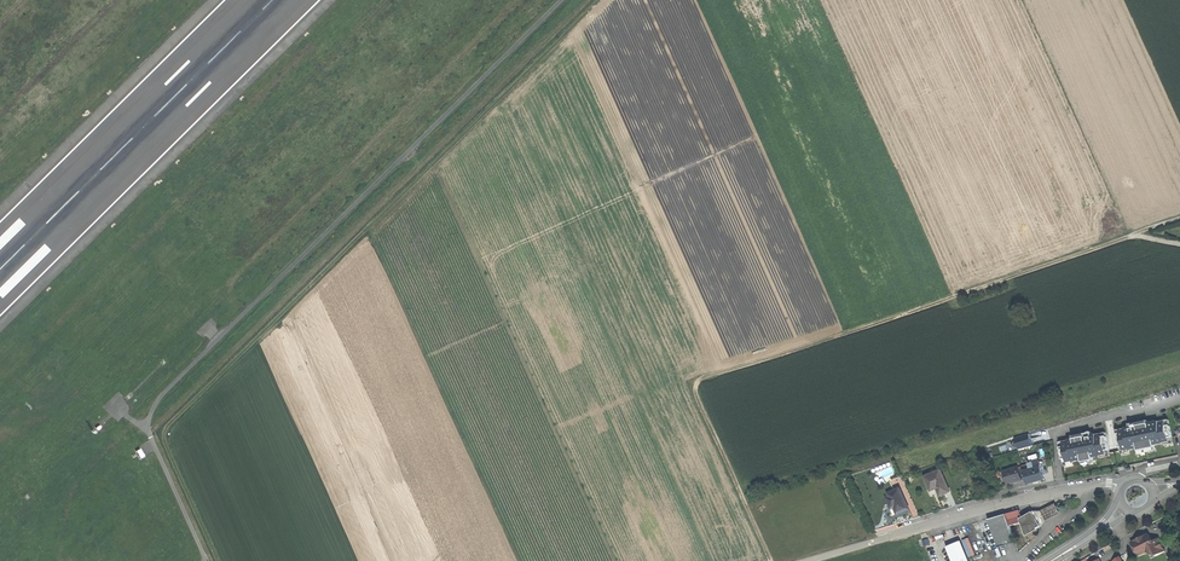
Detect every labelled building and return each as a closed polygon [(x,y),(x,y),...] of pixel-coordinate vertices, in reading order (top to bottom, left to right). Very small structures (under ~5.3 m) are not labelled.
[(1129,425),(1130,427),(1116,430),(1120,454),(1135,451),(1135,454),(1157,450),(1156,447),(1173,443),(1168,420),(1151,423),(1151,420),(1139,423),(1129,425)] [(1110,455),(1106,432),(1091,435),(1091,431),(1080,433),(1069,436),(1070,439),(1057,442),(1062,465),(1080,461),(1081,464),(1094,462),(1093,459),(1110,455)] [(1030,433),(1016,438),(1019,449),(1034,445),(1030,433)] [(141,448),(137,450),(141,458),(145,456),(141,448)] [(1037,481),(1045,479),(1039,462),(1019,467),(1010,470),(1012,475),(1007,477),(1009,485),(1019,482),(1026,479),(1028,484),(1037,481)] [(943,495),(948,494),(938,472),(922,480),(928,493),(935,490),(938,497),(943,495)] [(897,490),(886,495),(887,498),(885,500),(890,511),(892,510),(895,516),(900,513),(906,511),(897,490)] [(1055,503),(1035,514),(1040,524),(1061,512),(1055,503)] [(1040,528),(1041,525),(1037,518),(1034,513),(1030,513),(1022,518),(1020,510),(1006,514),(1010,526),(1021,523),(1026,536),(1040,528)] [(1016,544),(1010,526),(1006,514),(988,520),(999,548),(1016,544)] [(1158,556),(1167,551),(1160,538),(1154,541),(1150,533),(1142,537),(1133,542),(1138,551),(1145,554),(1145,553),(1146,552),(1150,553),(1158,556)] [(947,546),(953,560),(969,560),(960,541),(947,546)]
